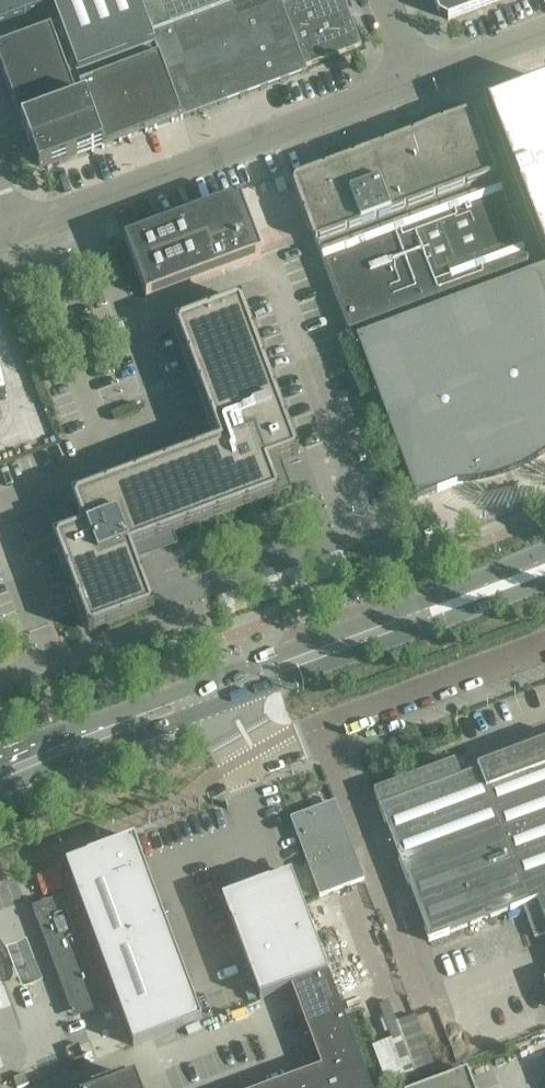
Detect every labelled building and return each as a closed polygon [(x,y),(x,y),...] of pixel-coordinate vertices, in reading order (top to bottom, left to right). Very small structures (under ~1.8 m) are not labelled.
[(138,0),(0,0),(0,26),(53,6),(60,25),(78,74),(155,45),(151,34),(138,0)] [(151,34),(171,27),(192,19),(212,11),(233,4),(243,0),(138,0),(151,34)] [(282,5),(280,0),(243,0),(233,4),(239,21),(260,13),(282,5)] [(282,5),(305,67),(361,45),(351,16),(355,14),(350,0),(347,0),(345,1),(345,0),(296,0),(282,5)] [(439,14),(445,18),(447,18),(448,19),(499,0),(434,0),(439,14)] [(264,88),(239,21),(233,4),(212,11),(244,96),(264,88)] [(305,67),(282,5),(260,13),(285,80),(307,72),(305,67)] [(244,96),(212,11),(192,19),(223,103),(244,96)] [(285,80),(260,13),(239,21),(264,88),(285,80)] [(223,103),(192,19),(171,27),(203,111),(223,103)] [(32,151),(40,172),(48,169),(52,168),(183,119),(183,118),(156,46),(77,76),(59,26),(0,48),(0,66),(28,142),(32,151)] [(203,111),(171,27),(151,34),(155,45),(156,46),(183,118),(203,111)] [(292,181),(290,182),(310,237),(320,263),(348,331),(349,331),(350,331),(351,331),(351,330),(528,264),(529,261),(520,237),(507,202),(504,194),(475,117),(472,116),(471,116),(468,115),(439,126),(398,141),(370,151),(368,152),(352,158),(322,169),(334,201),(307,211),(295,180),(294,181),(292,181)] [(125,241),(146,298),(261,254),(239,197),(125,240),(125,241)] [(357,338),(382,407),(417,500),(459,484),(473,483),(488,481),(500,477),(518,470),(532,464),(544,455),(544,268),(357,338)] [(89,629),(91,630),(107,624),(107,625),(120,621),(121,618),(124,619),(137,614),(136,613),(152,608),(152,606),(135,561),(139,560),(142,567),(149,565),(148,561),(151,554),(167,548),(165,540),(160,542),(159,537),(160,537),(185,528),(186,526),(187,526),(190,526),(216,517),(216,515),(218,514),(219,516),(245,506),(245,504),(247,503),(249,504),(274,495),(275,494),(276,493),(276,492),(277,488),(269,464),(293,455),(294,453),(295,452),(295,451),(296,449),(287,423),(285,422),(284,421),(285,419),(276,394),(274,393),(273,392),(274,390),(264,362),(242,305),(178,329),(188,354),(190,355),(190,356),(189,359),(199,384),(201,386),(200,388),(210,413),(212,414),(220,442),(196,451),(195,453),(193,454),(191,453),(166,462),(166,464),(164,465),(162,464),(136,473),(136,475),(134,476),(132,475),(107,484),(107,486),(105,487),(103,486),(78,495),(77,498),(76,497),(75,499),(76,500),(75,502),(84,527),(72,531),(72,532),(57,538),(57,540),(89,629)] [(375,792),(381,807),(379,808),(430,940),(524,905),(537,938),(544,935),(544,746),(461,778),(455,762),(375,792)] [(336,801),(291,818),(320,896),(365,879),(336,801)] [(134,1046),(202,1020),(135,838),(66,864),(78,896),(115,997),(134,1046)] [(260,999),(328,973),(291,874),(223,899),(260,999)] [(97,946),(78,896),(40,911),(59,961),(97,946)] [(20,948),(10,952),(25,993),(36,989),(45,986),(29,944),(20,948)] [(115,997),(97,946),(59,961),(77,1011),(115,997)] [(329,974),(292,988),(308,1032),(345,1018),(329,974)] [(11,1005),(10,1004),(0,975),(0,1009),(11,1005)] [(391,1002),(381,1006),(389,1028),(405,1071),(433,1061),(416,1017),(399,1024),(391,1002)] [(361,1062),(345,1018),(308,1032),(321,1068),(324,1076),(361,1062)] [(361,1062),(324,1076),(321,1068),(295,1078),(299,1087),(371,1087),(361,1062)] [(421,1087),(475,1087),(468,1071),(421,1087)] [(17,1087),(20,1087),(29,1085),(25,1074),(14,1079),(17,1087)] [(135,1077),(126,1081),(125,1078),(123,1079),(124,1081),(106,1087),(139,1087),(135,1077)] [(295,1078),(267,1087),(299,1087),(295,1078)]
